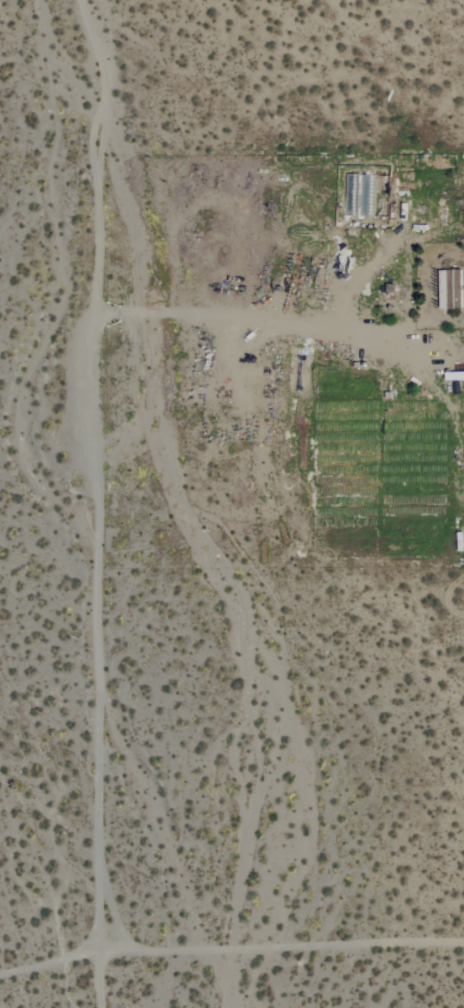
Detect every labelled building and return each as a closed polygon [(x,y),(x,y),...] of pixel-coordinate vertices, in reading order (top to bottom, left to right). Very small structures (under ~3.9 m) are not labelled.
[(459,269),(437,270),(438,308),(460,308),(459,269)]
